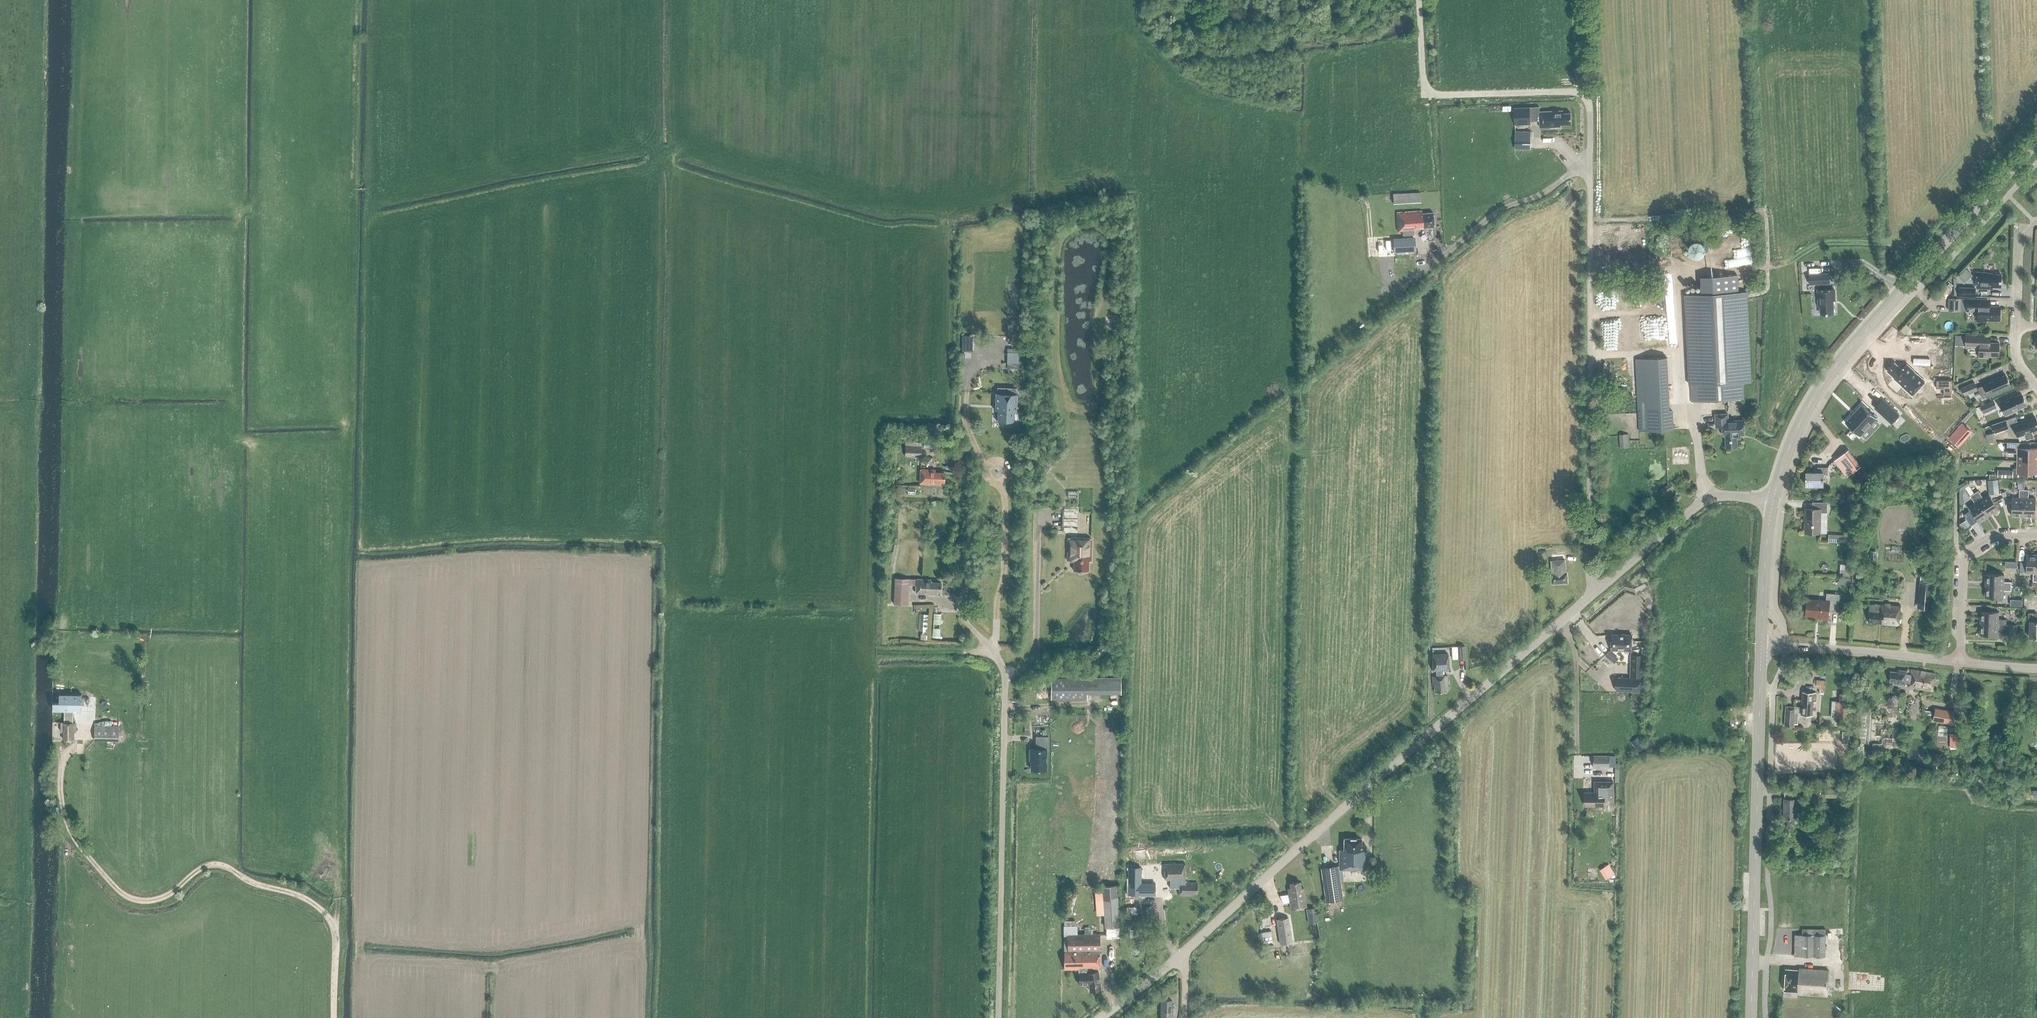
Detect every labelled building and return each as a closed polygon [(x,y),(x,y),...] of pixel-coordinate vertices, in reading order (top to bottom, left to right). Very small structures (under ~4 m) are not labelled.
[(1515,108),(1515,125),(1530,125),(1529,113),(1529,107),(1515,108)] [(1556,124),(1571,124),(1570,113),(1556,114),(1556,111),(1539,112),(1540,127),(1556,127),(1556,124)] [(1514,137),(1514,149),(1531,150),(1531,137),(1514,137)] [(1393,193),(1393,204),(1421,202),(1420,192),(1393,193)] [(1396,213),(1398,231),(1403,231),(1403,236),(1414,235),(1413,230),(1415,230),(1415,228),(1434,227),(1433,213),(1421,214),(1421,211),(1396,213)] [(1696,243),(1702,255),(1716,248),(1709,236),(1696,243)] [(1394,241),(1395,254),(1415,253),(1414,240),(1394,241)] [(1967,269),(1959,277),(1964,283),(1972,275),(1967,269)] [(1993,274),(1993,273),(1986,273),(1986,272),(1977,272),(1977,288),(1988,288),(1988,286),(2001,287),(2001,274),(1993,274)] [(1809,274),(1809,284),(1829,283),(1829,273),(1809,274)] [(1740,274),(1703,276),(1704,291),(1741,289),(1740,274)] [(1958,287),(1958,297),(1975,297),(1975,287),(1958,287)] [(1820,306),(1820,314),(1833,313),(1833,301),(1835,301),(1834,289),(1817,290),(1818,306),(1820,306)] [(1702,294),(1686,294),(1691,385),(1693,385),(1693,401),(1744,399),(1743,382),(1751,382),(1747,292),(1739,292),(1702,294)] [(1963,310),(1963,297),(1950,297),(1950,310),(1963,310)] [(1978,311),(1977,321),(1986,322),(1986,319),(1999,320),(2000,307),(1990,306),(1990,299),(1967,299),(1967,311),(1978,311)] [(1979,347),(1979,357),(1987,357),(1987,356),(1998,356),(1999,343),(1990,343),(1990,336),(1975,335),(1965,335),(1965,347),(1975,347),(1979,347)] [(1924,353),(1937,353),(1937,366),(1948,366),(1949,342),(1925,342),(1924,353)] [(1895,363),(1887,371),(1894,378),(1912,395),(1925,381),(1918,374),(1917,375),(1914,372),(1914,371),(1907,364),(1902,370),(1895,363)] [(2010,386),(2005,375),(1998,378),(1998,377),(1984,383),(1989,396),(2003,390),(2003,389),(2010,386)] [(1970,391),(1977,388),(1974,383),(1961,388),(1964,396),(1971,393),(1970,391)] [(1645,404),(1669,403),(1668,385),(1644,386),(1645,404)] [(995,393),(995,411),(997,411),(997,422),(1014,422),(1014,411),(1017,411),(1017,393),(995,393)] [(2019,408),(2026,405),(2021,394),(2014,397),(2014,396),(2000,402),(2005,415),(2019,409),(2019,408)] [(1883,399),(1875,408),(1891,423),(1899,414),(1883,399)] [(1996,408),(1993,400),(1980,406),(1983,413),(1996,408)] [(1862,404),(1845,423),(1860,436),(1861,435),(1875,419),(1876,418),(1862,404)] [(1638,413),(1639,431),(1673,430),(1672,411),(1638,413)] [(1725,436),(1726,447),(1737,447),(1737,435),(1744,435),(1744,420),(1728,421),(1728,414),(1715,415),(1716,427),(1723,426),(1723,436),(1725,436)] [(2013,424),(2017,437),(2024,435),(2026,440),(2034,437),(2031,431),(2036,429),(2036,422),(2035,417),(2028,420),(2027,419),(2013,424)] [(1991,424),(1994,434),(2008,429),(2005,419),(1991,424)] [(1964,437),(1956,430),(1949,438),(1956,445),(1964,437)] [(2007,442),(2007,453),(2018,453),(2018,460),(2036,461),(2036,448),(2030,448),(2025,448),(2025,443),(2007,442)] [(904,456),(912,456),(912,457),(921,457),(921,447),(905,446),(904,456)] [(1846,475),(1859,466),(1847,450),(1834,459),(1846,475)] [(1049,470),(1054,461),(1049,458),(1044,467),(1049,470)] [(2018,460),(2017,473),(2036,473),(2036,461),(2018,460)] [(1806,485),(1823,486),(1823,474),(1827,475),(1827,468),(1818,468),(1818,470),(1814,470),(1814,472),(1806,472),(1806,478),(1805,478),(1805,480),(1806,480),(1806,485)] [(920,484),(940,484),(940,482),(944,482),(944,473),(934,473),(935,470),(921,469),(920,484)] [(1960,485),(1963,489),(1968,485),(1965,481),(1960,485)] [(2019,489),(2019,498),(2012,498),(2011,516),(2023,516),(2024,489),(2019,489)] [(2035,517),(2035,498),(2028,498),(2029,490),(2024,489),(2023,516),(2035,517)] [(1988,494),(1983,498),(1978,491),(1974,493),(1989,516),(1998,509),(1988,494)] [(1974,503),(1969,507),(1979,522),(1989,516),(1974,493),(1970,496),(1974,503)] [(1805,509),(1805,533),(1820,533),(1820,512),(1827,513),(1827,502),(1812,502),(1812,509),(1805,509)] [(1961,510),(1968,520),(1973,517),(1966,506),(1961,510)] [(1971,525),(1976,522),(1973,517),(1968,520),(1971,525)] [(1828,542),(1849,543),(1850,535),(1828,534),(1828,542)] [(1074,571),(1088,572),(1088,562),(1091,562),(1091,538),(1068,538),(1067,561),(1074,561),(1074,571)] [(893,565),(897,545),(891,544),(887,564),(893,565)] [(1551,555),(1551,561),(1552,573),(1551,573),(1552,584),(1568,583),(1567,572),(1566,572),(1565,553),(1551,555)] [(2026,554),(2026,573),(2033,573),(2033,581),(2036,581),(2036,555),(2026,554)] [(2004,582),(2004,574),(1986,574),(1985,585),(2011,586),(2011,582),(2004,582)] [(937,592),(941,592),(941,583),(931,583),(931,580),(895,578),(894,600),(908,601),(908,585),(916,585),(916,594),(937,594),(937,592)] [(1934,583),(1921,582),(1919,608),(1932,609),(1934,583)] [(2003,598),(2003,591),(2011,591),(2011,586),(1985,585),(1985,597),(2003,598)] [(1819,616),(1818,618),(1828,619),(1829,611),(1837,611),(1839,594),(1827,593),(1826,601),(1807,599),(1806,615),(1819,616)] [(1881,624),(1897,626),(1899,605),(1884,604),(1884,606),(1870,604),(1868,622),(1881,623),(1881,624)] [(2006,619),(1998,619),(1998,612),(1980,611),(1980,623),(2006,624),(2006,619)] [(2036,637),(2036,621),(2036,613),(2028,613),(2028,621),(2030,621),(2029,637),(2036,637)] [(939,638),(941,614),(934,614),(932,637),(939,638)] [(1997,635),(1998,628),(2005,628),(2006,624),(1980,623),(1979,635),(1997,635)] [(2008,637),(2017,637),(2017,625),(2009,625),(2008,637)] [(1611,650),(1631,650),(1632,635),(1612,634),(1611,650)] [(1465,660),(1465,646),(1457,646),(1457,660),(1465,660)] [(1432,654),(1433,671),(1436,671),(1436,676),(1432,676),(1432,685),(1434,685),(1434,692),(1445,692),(1445,688),(1448,688),(1447,675),(1442,676),(1442,670),(1449,670),(1448,654),(1432,654)] [(1643,676),(1644,655),(1631,654),(1631,676),(1643,676)] [(1907,671),(1898,670),(1898,672),(1890,671),(1889,682),(1893,682),(1892,684),(1905,686),(1906,680),(1909,680),(1908,687),(1913,688),(1932,691),(1935,674),(1910,670),(1910,674),(1906,674),(1907,671)] [(1616,691),(1643,691),(1643,678),(1616,678),(1616,691)] [(1819,678),(1818,689),(1827,690),(1828,679),(1819,678)] [(1051,679),(1051,699),(1087,699),(1087,679),(1051,679)] [(1596,692),(1613,693),(1613,685),(1596,685),(1596,692)] [(1784,726),(1794,727),(1794,723),(1797,723),(1798,712),(1801,712),(1801,714),(1812,715),(1813,702),(1815,702),(1816,693),(1803,692),(1802,707),(1786,706),(1784,726)] [(1853,702),(1854,694),(1840,693),(1839,701),(1849,702),(1853,702)] [(1837,717),(1848,718),(1849,702),(1839,701),(1838,701),(1837,717)] [(1934,710),(1932,721),(1953,724),(1955,713),(1934,710)] [(63,740),(73,740),(73,732),(76,732),(76,723),(74,723),(74,720),(77,720),(77,711),(63,711),(63,723),(61,723),(61,732),(63,732),(63,740)] [(94,741),(119,741),(119,726),(94,726),(94,741)] [(1031,770),(1045,770),(1046,750),(1048,750),(1048,737),(1036,736),(1035,749),(1030,749),(1030,757),(1031,757),(1031,770)] [(1609,756),(1593,756),(1593,767),(1609,767),(1609,756)] [(1614,782),(1605,782),(1594,781),(1594,793),(1585,792),(1585,806),(1605,806),(1605,798),(1614,798),(1614,782)] [(1825,788),(1825,797),(1843,797),(1843,788),(1825,788)] [(1784,798),(1784,818),(1796,819),(1796,817),(1805,817),(1805,806),(1796,806),(1796,799),(1799,799),(1800,792),(1785,792),(1784,798)] [(1827,843),(1837,843),(1838,833),(1828,833),(1827,843)] [(1361,839),(1344,838),(1344,850),(1340,850),(1339,866),(1338,866),(1337,866),(1321,868),(1326,902),(1343,900),(1338,869),(1365,870),(1365,851),(1365,845),(1361,845),(1361,839)] [(1185,880),(1185,864),(1165,864),(1165,880),(1176,880),(1176,888),(1179,888),(1179,896),(1192,896),(1192,893),(1197,893),(1197,883),(1185,882),(1185,880)] [(1155,895),(1156,883),(1142,883),(1142,867),(1130,867),(1129,895),(1155,895)] [(1606,879),(1615,874),(1611,869),(1603,874),(1606,879)] [(1306,907),(1305,900),(1303,888),(1301,888),(1300,882),(1290,883),(1290,888),(1288,889),(1290,909),(1306,907)] [(1102,894),(1104,928),(1119,927),(1116,886),(1103,887),(1103,894),(1102,894)] [(1307,914),(1308,923),(1318,922),(1317,913),(1307,914)] [(1276,919),(1280,944),(1292,942),(1288,918),(1276,919)] [(1802,935),(1795,934),(1794,956),(1823,957),(1823,951),(1825,951),(1826,929),(1813,928),(1813,929),(1802,929),(1802,935)] [(1100,969),(1099,934),(1065,935),(1064,969),(1079,969),(1079,984),(1089,984),(1090,991),(1101,990),(1098,972),(1093,972),(1093,969),(1100,969)] [(1786,969),(1785,991),(1797,992),(1797,993),(1827,995),(1829,970),(1796,968),(1796,970),(1786,969)] [(1160,1017),(1168,1017),(1173,1017),(1173,1011),(1171,1011),(1172,1000),(1161,1000),(1160,1017)]
